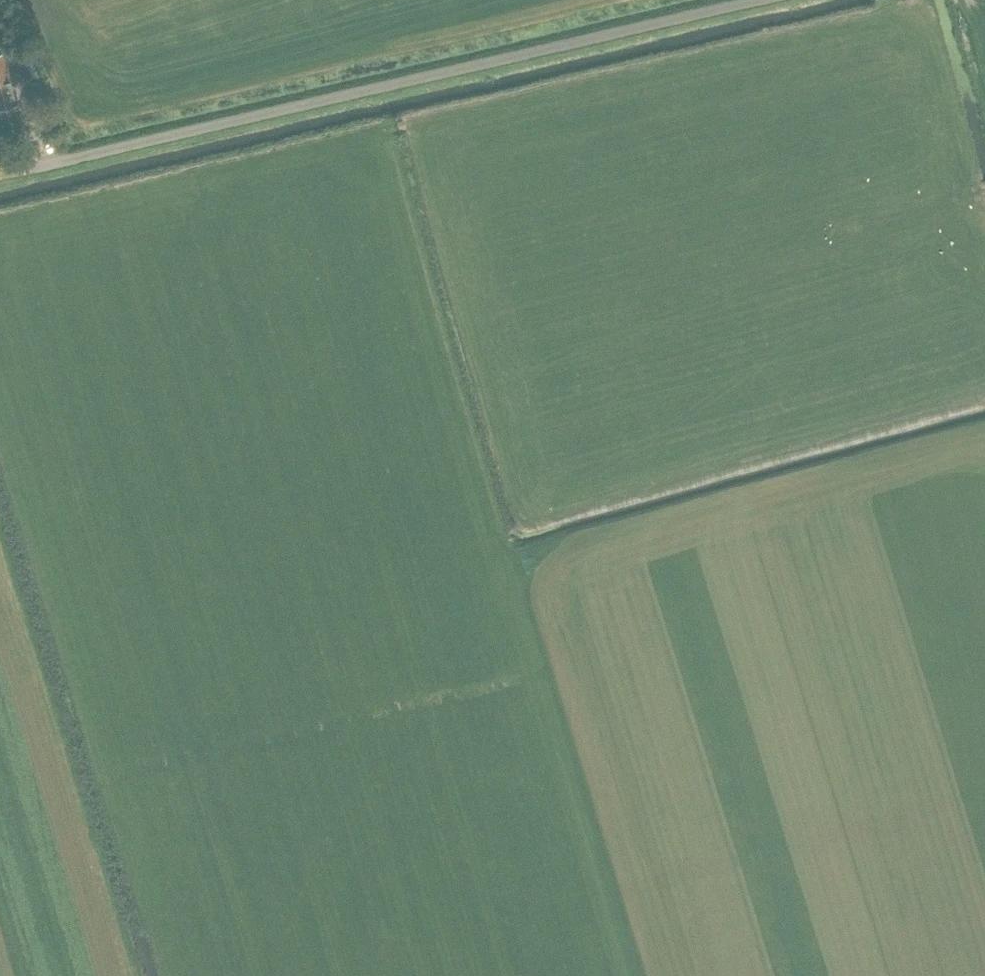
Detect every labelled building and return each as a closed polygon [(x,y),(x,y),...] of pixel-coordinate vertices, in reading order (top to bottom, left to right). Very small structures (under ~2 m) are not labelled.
[(19,102),(12,81),(32,75),(23,43),(9,47),(10,51),(0,54),(0,108),(19,102)]
